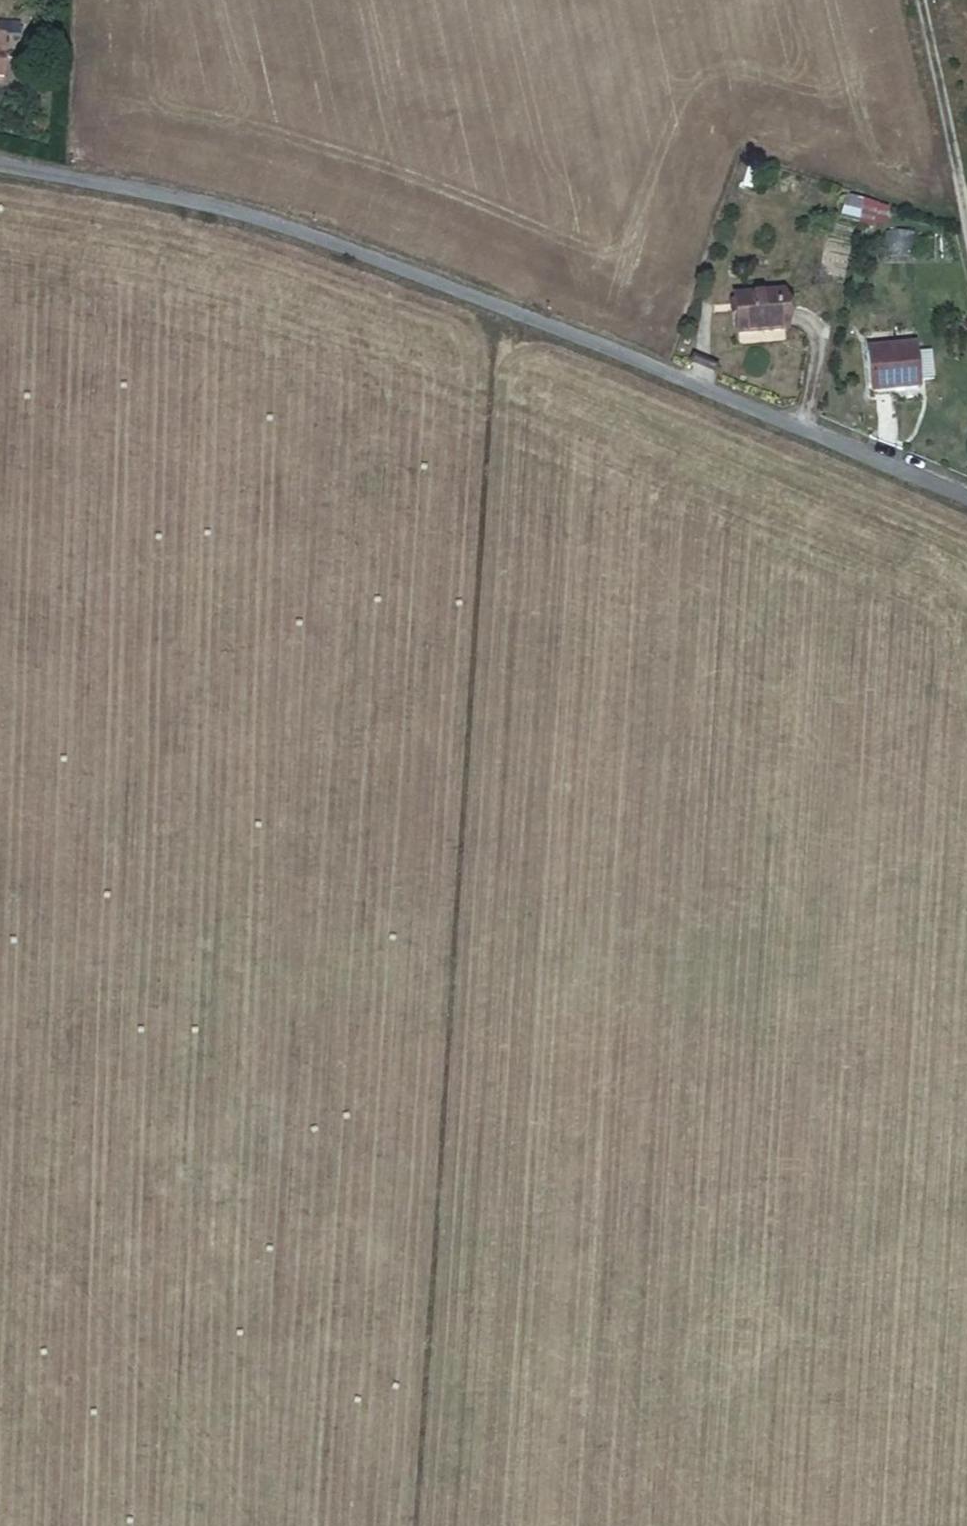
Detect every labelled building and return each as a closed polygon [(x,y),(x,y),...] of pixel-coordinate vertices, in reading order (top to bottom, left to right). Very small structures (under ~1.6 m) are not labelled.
[(868,242),(877,214),(860,208),(851,236),(868,242)] [(877,214),(868,242),(884,247),(893,219),(877,214)] [(733,301),(736,338),(787,333),(784,296),(733,301)] [(916,396),(916,388),(915,363),(915,357),(867,359),(869,397),(916,396)] [(931,363),(915,363),(916,388),(931,388),(931,363)]
